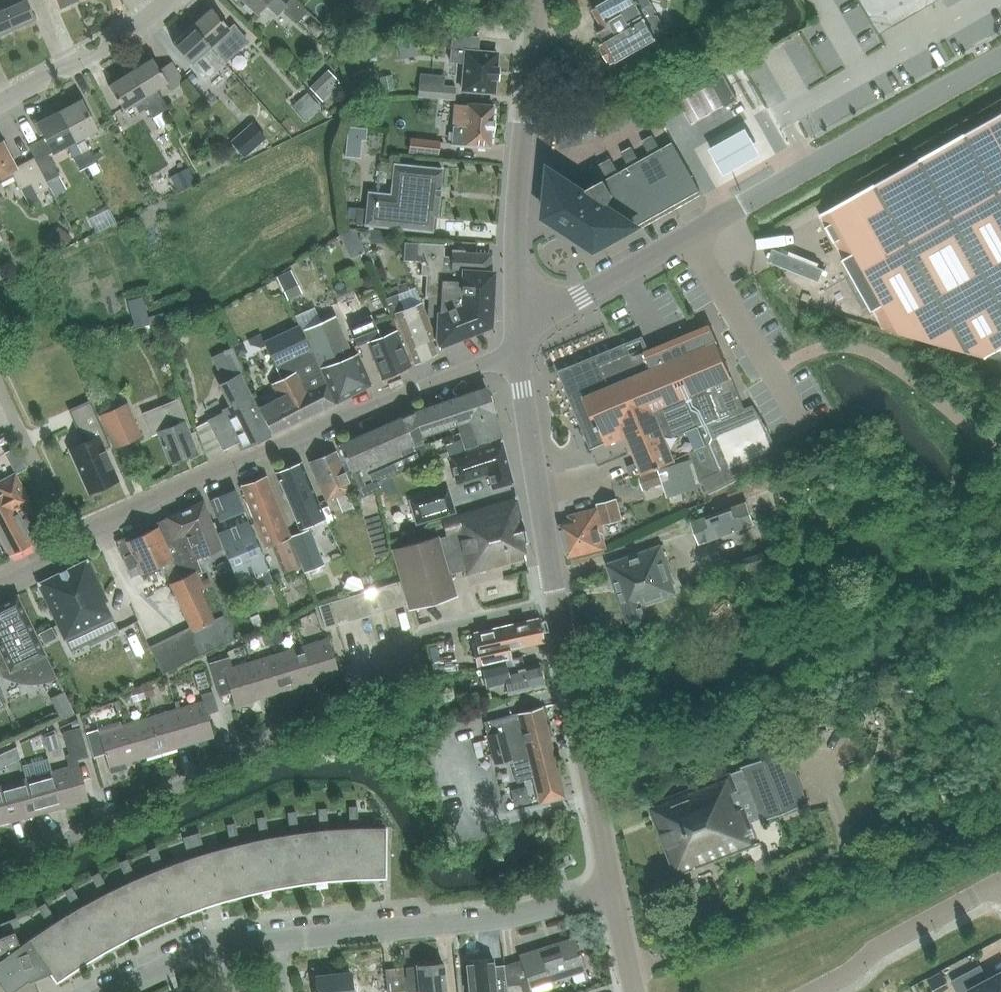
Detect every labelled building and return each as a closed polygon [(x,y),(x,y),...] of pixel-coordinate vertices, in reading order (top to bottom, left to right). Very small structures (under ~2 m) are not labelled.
[(12,29),(34,19),(26,0),(0,0),(0,1),(12,29)] [(58,9),(79,0),(54,0),(58,9)] [(280,0),(242,0),(257,14),(266,4),(277,14),(283,8),(297,21),(307,11),(295,0),(289,0),(285,4),(280,0)] [(599,29),(606,42),(605,47),(611,59),(617,61),(658,38),(657,37),(664,33),(666,28),(659,15),(653,14),(656,9),(651,0),(600,0),(602,3),(592,9),(596,16),(603,28),(599,29)] [(921,0),(880,0),(890,16),(889,17),(890,18),(908,8),(921,0)] [(12,29),(0,1),(0,34),(12,29)] [(225,62),(225,63),(234,73),(238,69),(229,60),(234,55),(226,46),(237,37),(230,29),(212,9),(192,26),(211,47),(218,54),(225,62)] [(211,47),(192,26),(173,44),(191,63),(190,64),(202,77),(205,81),(208,78),(208,77),(221,65),(222,66),(223,65),(225,63),(225,62),(218,54),(211,47)] [(462,90),(494,93),(495,78),(497,78),(498,67),(496,67),(497,53),(477,51),(478,37),(452,35),(450,61),(464,62),(462,90)] [(154,117),(162,112),(162,111),(168,108),(156,89),(166,83),(170,90),(184,81),(171,61),(160,69),(153,58),(131,72),(152,105),(148,108),(154,117)] [(311,93),(327,75),(317,66),(300,84),(311,93)] [(148,108),(152,105),(131,72),(109,86),(124,110),(135,102),(141,112),(148,108)] [(738,99),(724,74),(711,81),(712,82),(725,106),(738,99)] [(457,99),(457,86),(432,84),(431,98),(457,99)] [(291,106),(304,121),(320,108),(307,92),(291,106)] [(88,166),(95,162),(82,136),(96,129),(81,100),(59,111),(74,140),(88,166)] [(453,143),(491,146),(492,128),(494,128),(494,120),(493,120),(494,104),(467,101),(467,104),(456,103),(453,143)] [(79,170),(88,166),(74,140),(59,111),(49,117),(48,114),(33,121),(40,134),(42,132),(46,139),(40,142),(39,140),(28,146),(34,157),(36,161),(47,182),(59,176),(48,154),(66,145),(79,170)] [(162,112),(154,117),(161,128),(169,123),(162,112)] [(821,215),(883,327),(884,329),(916,338),(916,336),(985,355),(1000,360),(1000,115),(821,215)] [(252,120),(230,141),(244,157),(267,136),(263,132),(252,120)] [(340,128),(333,150),(346,154),(352,131),(340,128)] [(747,128),(710,148),(724,174),(760,154),(747,128)] [(653,134),(642,140),(649,152),(650,154),(657,151),(661,148),(653,134)] [(438,153),(440,140),(411,137),(410,151),(438,153)] [(6,179),(6,172),(10,170),(13,175),(20,189),(31,184),(36,193),(49,187),(50,186),(47,182),(36,161),(34,157),(15,167),(2,142),(0,143),(0,182),(6,179)] [(545,215),(545,216),(546,217),(555,222),(585,242),(594,248),(595,249),(597,248),(605,243),(637,225),(701,190),(673,142),(661,148),(657,151),(650,154),(640,160),(629,166),(619,172),(611,158),(592,169),(597,178),(580,188),(551,169),(550,169),(547,205),(545,215)] [(632,146),(621,152),(628,164),(629,166),(640,160),(632,146)] [(394,163),(391,193),(369,191),(367,209),(357,208),(355,223),(366,224),(432,231),(433,216),(438,216),(443,167),(394,163)] [(77,213),(81,225),(100,218),(96,207),(77,213)] [(52,246),(63,235),(50,223),(40,234),(52,246)] [(335,233),(337,249),(351,247),(349,231),(335,233)] [(445,243),(431,242),(418,241),(418,243),(404,242),(403,260),(422,262),(421,273),(427,274),(425,298),(428,296),(427,316),(441,317),(439,345),(490,325),(492,273),(490,273),(490,254),(464,253),(464,251),(454,250),(451,250),(451,256),(444,256),(445,243)] [(808,265),(796,272),(802,282),(814,274),(808,265)] [(277,297),(291,291),(283,273),(269,279),(277,297)] [(367,343),(383,379),(410,366),(396,332),(388,336),(386,329),(378,332),(371,316),(365,319),(355,295),(338,303),(357,348),(367,343)] [(427,316),(422,302),(396,312),(415,362),(437,353),(431,339),(435,337),(427,316)] [(302,330),(336,401),(372,384),(359,352),(353,355),(336,315),(331,313),(321,317),(319,322),(302,330)] [(261,409),(273,434),(335,403),(310,350),(308,351),(296,326),(264,341),(282,378),(273,383),(279,395),(272,399),(274,403),(261,409)] [(642,338),(560,371),(592,446),(605,441),(607,444),(626,436),(633,452),(637,462),(627,466),(631,477),(690,453),(701,479),(721,470),(702,423),(717,417),(719,420),(746,409),(733,378),(733,377),(718,341),(678,357),(671,341),(648,350),(642,338)] [(225,413),(210,420),(224,450),(240,442),(241,446),(243,449),(271,435),(240,373),(244,371),(236,355),(232,347),(212,356),(223,381),(219,383),(230,406),(223,410),(225,413)] [(495,411),(496,412),(497,412),(489,387),(414,412),(401,417),(415,446),(460,431),(458,424),(495,411)] [(765,413),(774,409),(764,387),(755,391),(765,413)] [(68,448),(88,493),(119,480),(105,448),(110,445),(90,400),(68,409),(80,435),(83,434),(86,440),(68,448)] [(181,461),(181,459),(198,453),(186,420),(185,421),(176,401),(143,414),(152,434),(158,432),(170,463),(174,462),(176,463),(181,461)] [(126,403),(100,414),(115,448),(140,437),(126,403)] [(503,436),(496,412),(495,411),(458,424),(460,431),(463,440),(446,446),(450,457),(464,452),(466,449),(503,436)] [(422,463),(415,446),(401,417),(339,444),(351,470),(347,471),(359,499),(382,489),(379,482),(422,463)] [(502,440),(450,459),(456,484),(488,474),(492,488),(513,483),(502,440)] [(353,507),(347,494),(354,491),(336,453),(312,463),(328,502),(336,499),(342,512),(353,507)] [(320,509),(301,463),(278,473),(302,533),(291,537),(306,572),(324,564),(309,526),(315,524),(315,523),(324,518),(320,509)] [(659,468),(639,475),(644,489),(664,482),(659,468)] [(8,554),(9,554),(33,542),(17,511),(32,503),(15,472),(0,480),(0,538),(8,554)] [(267,477),(242,487),(267,546),(271,544),(282,572),(300,566),(297,556),(296,557),(288,538),(291,537),(267,477)] [(210,500),(210,501),(219,521),(243,511),(248,520),(219,532),(215,522),(214,523),(244,595),(275,582),(235,489),(210,500)] [(448,489),(409,501),(416,524),(454,512),(448,489)] [(447,538),(395,550),(411,608),(453,596),(448,577),(466,572),(467,576),(526,560),(522,544),(527,542),(517,497),(442,520),(447,538)] [(571,520),(561,523),(570,556),(608,547),(605,533),(606,532),(604,524),(623,519),(618,498),(596,503),(598,508),(570,516),(571,520)] [(748,501),(692,520),(700,544),(756,524),(748,501)] [(157,526),(181,577),(195,570),(197,573),(200,572),(195,559),(222,548),(203,502),(166,517),(168,521),(157,526)] [(127,542),(118,547),(128,569),(138,564),(142,573),(162,563),(171,581),(181,577),(157,526),(127,540),(127,542)] [(647,605),(677,595),(673,581),(675,579),(661,544),(606,563),(627,623),(649,613),(647,605)] [(729,563),(739,590),(772,578),(765,557),(766,556),(764,551),(729,563)] [(88,561),(39,585),(65,639),(77,633),(84,637),(88,636),(92,645),(117,634),(103,604),(108,602),(88,561)] [(181,577),(171,581),(170,582),(191,626),(149,646),(162,673),(234,638),(223,615),(214,619),(199,588),(203,587),(197,573),(195,570),(181,577)] [(333,583),(348,586),(351,576),(336,572),(333,583)] [(377,588),(384,611),(407,605),(400,582),(377,588)] [(373,615),(384,611),(377,588),(366,592),(373,615)] [(361,618),(373,615),(366,592),(354,595),(361,618)] [(1,676),(5,678),(10,681),(14,682),(21,684),(27,684),(33,684),(40,684),(46,683),(51,681),(56,679),(46,656),(47,655),(19,595),(0,604),(0,674),(1,676)] [(350,622),(361,618),(354,595),(343,599),(350,622)] [(338,625),(350,622),(343,599),(331,602),(338,625)] [(326,629),(338,625),(331,602),(320,606),(326,629)] [(538,619),(492,629),(473,633),(477,650),(473,651),(476,666),(512,659),(510,650),(544,643),(538,619)] [(303,646),(313,682),(340,674),(329,638),(303,646)] [(288,690),(313,682),(303,646),(277,654),(288,690)] [(262,698),(288,690),(277,654),(251,662),(262,698)] [(262,698),(251,662),(233,667),(229,656),(209,662),(219,696),(231,692),(235,706),(262,698)] [(486,687),(505,683),(508,693),(544,685),(539,663),(507,671),(505,663),(482,669),(486,687)] [(57,688),(42,691),(47,713),(62,709),(57,688)] [(177,709),(187,744),(198,741),(199,745),(214,740),(213,737),(214,736),(207,714),(219,710),(212,691),(201,694),(203,702),(177,709)] [(495,764),(511,759),(516,782),(521,781),(532,778),(538,799),(539,804),(565,798),(542,707),(484,722),(487,735),(485,736),(486,740),(488,739),(495,764)] [(162,752),(187,744),(177,709),(152,717),(162,752)] [(136,760),(162,752),(152,717),(126,725),(136,760)] [(109,767),(136,760),(126,725),(99,733),(109,767)] [(52,772),(62,808),(89,800),(77,760),(88,757),(80,727),(63,732),(69,754),(65,755),(69,767),(52,772)] [(742,766),(743,769),(762,818),(763,819),(800,804),(780,751),(742,766)] [(751,823),(762,818),(743,769),(732,774),(649,805),(676,876),(695,869),(759,842),(751,823)] [(36,815),(62,808),(52,772),(26,779),(36,815)] [(10,822),(36,815),(26,779),(0,786),(10,822)] [(10,822),(0,786),(0,825),(10,822)] [(349,807),(349,825),(358,825),(357,807),(349,807)] [(318,809),(319,827),(328,827),(327,809),(318,809)] [(287,813),(290,831),(298,830),(296,812),(287,813)] [(256,818),(260,836),(268,835),(265,817),(256,818)] [(226,825),(230,843),(239,841),(235,823),(226,825)] [(0,937),(0,991),(39,991),(34,979),(50,973),(56,981),(58,980),(81,964),(102,952),(126,939),(151,927),(154,925),(176,916),(204,906),(203,902),(219,897),(220,901),(249,893),(272,888),(303,883),(327,880),(330,880),(354,878),(385,878),(385,827),(374,827),(356,828),(326,830),(296,833),(266,838),(237,844),(205,853),(205,854),(190,858),(189,858),(186,859),(158,869),(133,880),(103,894),(77,908),(54,922),(36,934),(35,934),(27,940),(19,945),(14,932),(0,937)] [(191,835),(196,853),(204,850),(199,833),(191,835)] [(188,855),(196,853),(191,835),(182,838),(188,855)] [(154,867),(163,864),(156,847),(148,851),(154,867)] [(127,879),(135,876),(127,859),(119,863),(127,879)] [(99,892),(107,888),(99,872),(91,876),(99,892)] [(73,907),(81,903),(72,887),(64,891),(73,907)] [(47,923),(55,918),(45,903),(38,907),(47,923)] [(853,930),(871,924),(868,915),(850,920),(853,930)] [(3,932),(20,926),(17,917),(0,924),(0,925),(3,932)] [(508,991),(532,991),(531,987),(533,991),(537,991),(551,987),(549,981),(584,970),(574,940),(545,949),(545,947),(520,955),(522,960),(505,965),(508,991)] [(505,965),(504,966),(494,967),(493,958),(465,960),(468,988),(484,986),(484,991),(508,991),(505,965)] [(443,963),(416,966),(418,977),(406,978),(408,991),(446,991),(443,963)] [(988,980),(980,966),(952,981),(958,991),(1000,991),(1000,973),(988,980)] [(385,969),(387,991),(405,989),(403,967),(385,969)] [(350,973),(315,976),(316,991),(352,991),(350,973)]
